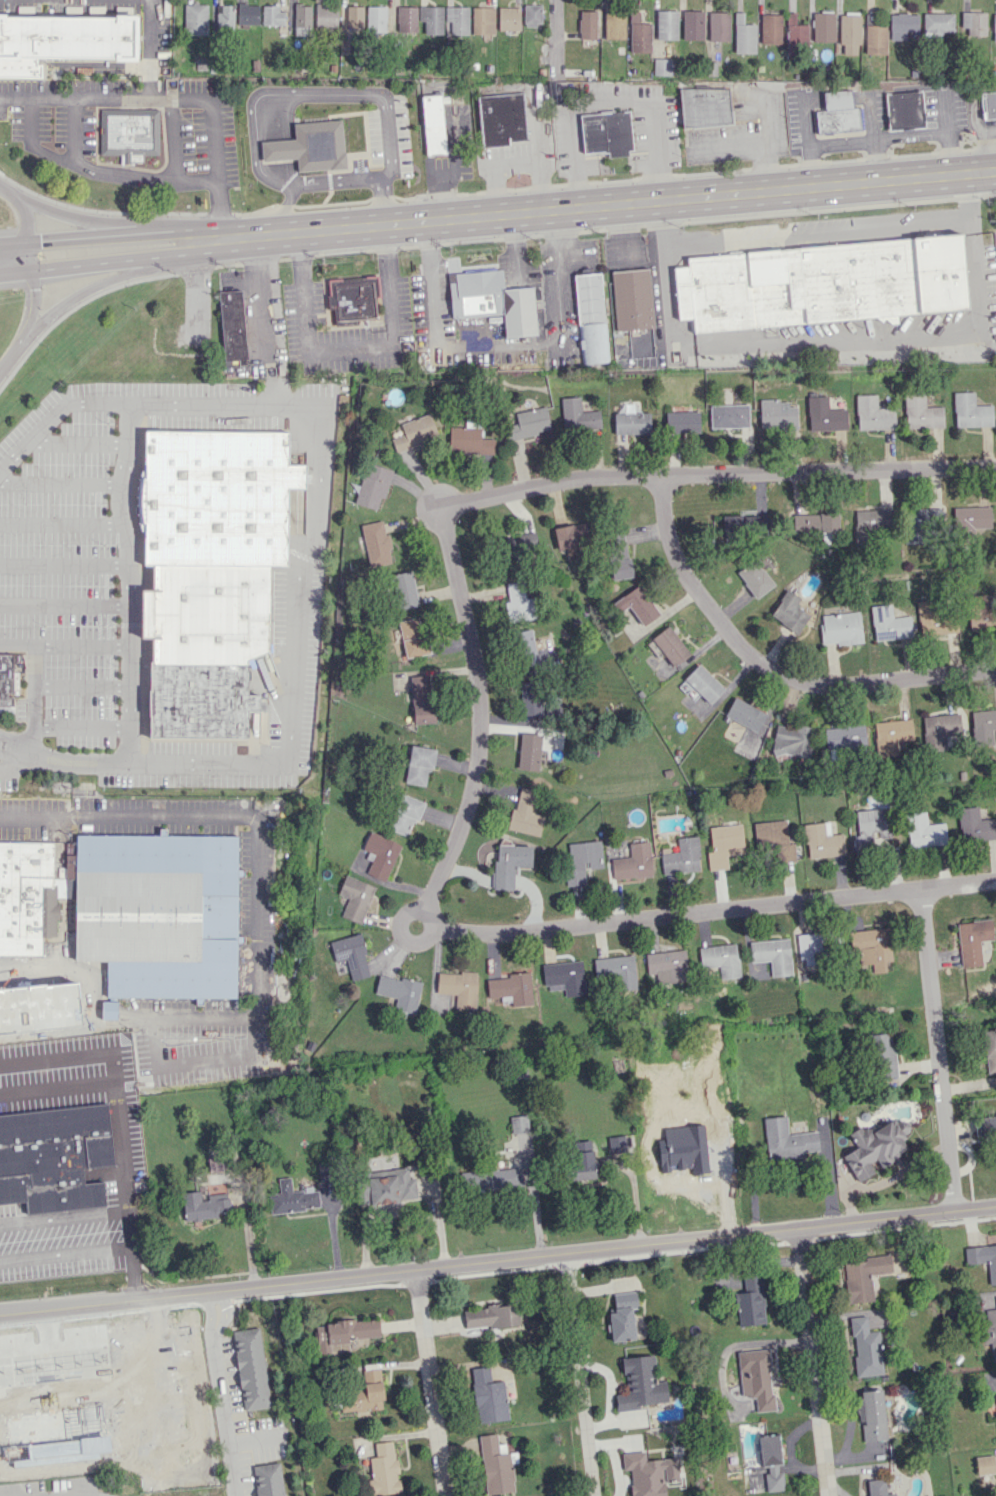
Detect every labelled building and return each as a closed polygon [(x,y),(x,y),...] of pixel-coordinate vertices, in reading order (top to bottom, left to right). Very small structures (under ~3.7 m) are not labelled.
[(315,28),(336,29),(337,4),(316,3),(315,28)] [(207,35),(207,4),(184,4),(184,35),(207,35)] [(259,4),(237,5),(238,25),(259,24),(259,4)] [(217,30),(234,30),(234,6),(218,5),(217,30)] [(541,5),(524,5),(524,26),(542,25),(541,5)] [(311,6),(294,6),(295,37),(311,36),(311,6)] [(363,7),(347,6),(346,28),(363,28),(363,7)] [(386,32),(386,7),(367,6),(367,32),(386,32)] [(442,6),(419,7),(419,22),(424,22),(424,34),(443,34),(442,6)] [(262,7),(262,25),(284,25),(284,8),(262,7)] [(417,7),(399,7),(399,32),(416,32),(417,7)] [(469,7),(445,7),(445,26),(450,26),(450,34),(468,35),(469,7)] [(472,34),(494,34),(495,8),(472,7),(472,34)] [(520,31),(520,8),(498,8),(498,30),(520,31)] [(604,38),(624,39),(624,10),(605,10),(604,38)] [(677,11),(657,10),(656,40),(677,40),(677,11)] [(596,11),(580,11),(579,39),(596,39),(596,11)] [(638,11),(630,11),(629,52),(649,53),(650,24),(638,23),(638,11)] [(703,40),(703,11),(683,11),(682,40),(703,40)] [(729,41),(729,12),(709,12),(709,41),(729,41)] [(986,35),(985,12),(961,12),(961,28),(967,28),(967,36),(986,35)] [(755,54),(755,24),(743,24),(743,13),(734,13),(734,53),(755,54)] [(808,48),(807,24),(795,24),(795,13),(786,13),(787,48),(808,48)] [(834,42),(833,13),(812,14),(813,42),(834,42)] [(889,40),(905,40),(905,31),(918,32),(918,14),(890,13),(889,40)] [(930,37),(942,37),(942,32),(953,32),(953,13),(923,13),(923,31),(931,31),(930,37)] [(781,44),(782,15),(761,14),(760,44),(781,44)] [(859,55),(860,16),(839,15),(839,45),(843,45),(843,54),(859,55)] [(38,78),(0,78),(0,17),(140,19),(139,59),(38,58),(38,78)] [(886,25),(865,25),(865,54),(886,54),(886,25)] [(654,75),(670,75),(670,59),(654,59),(654,75)] [(476,91),(480,146),(510,144),(509,141),(528,139),(524,87),(476,91)] [(729,88),(680,89),(681,128),(731,127),(729,88)] [(862,107),(852,108),(852,90),(823,91),(824,111),(814,111),(815,134),(863,132),(862,107)] [(983,119),(995,118),(995,92),(981,93),(983,119)] [(421,96),(426,154),(447,152),(442,94),(421,96)] [(100,108),(100,155),(159,155),(159,109),(100,108)] [(580,115),(583,153),(604,152),(604,153),(608,153),(609,157),(629,156),(628,151),(634,150),(630,110),(580,115)] [(294,123),(298,171),(346,167),(342,119),(294,123)] [(673,267),(677,320),(689,319),(690,331),(967,312),(962,236),(686,255),(687,267),(673,267)] [(611,271),(616,331),(654,328),(649,268),(611,271)] [(448,273),(452,318),(503,313),(505,337),(537,334),(533,287),(504,289),(502,269),(448,273)] [(574,274),(582,363),(609,361),(601,271),(574,274)] [(328,280),(332,323),(377,319),(374,276),(328,280)] [(219,290),(242,288),(248,358),(224,360),(219,290)] [(993,426),(992,405),(975,405),(974,392),(954,392),(955,427),(993,426)] [(943,407),(925,407),(925,393),(904,394),(905,428),(943,427),(943,407)] [(895,408),(877,408),(876,395),(856,395),(857,430),(895,429),(895,408)] [(809,431),(846,430),(846,409),(828,410),(827,396),(807,397),(809,431)] [(561,398),(563,430),(600,429),(600,411),(581,412),(580,397),(561,398)] [(797,429),(796,407),(788,407),(788,400),(759,401),(760,429),(797,429)] [(749,428),(748,404),(710,405),(710,428),(749,428)] [(551,431),(546,407),(515,413),(517,423),(508,425),(511,438),(551,431)] [(699,433),(699,412),(666,412),(666,433),(699,433)] [(650,413),(614,414),(614,434),(650,433),(650,413)] [(438,438),(430,414),(400,423),(404,435),(391,438),(396,452),(438,438)] [(480,439),(480,428),(450,427),(450,453),(495,454),(495,439),(480,439)] [(145,430),(288,432),(288,465),(305,465),(305,489),(288,489),(287,568),(270,568),(154,567),(144,567),(145,430)] [(355,504),(379,511),(391,470),(367,463),(355,504)] [(973,529),(991,528),(990,507),(953,508),(953,534),(974,533),(973,529)] [(941,508),(904,510),(905,544),(923,543),(922,524),(942,524),(941,508)] [(892,509),(858,510),(859,531),(893,530),(892,509)] [(792,514),(793,533),(834,533),(833,514),(792,514)] [(767,515),(722,516),(723,535),(768,534),(767,515)] [(392,563),(388,534),(385,534),(382,521),(361,524),(368,567),(392,563)] [(557,551),(566,549),(568,560),(580,559),(578,546),(588,545),(584,523),(553,527),(557,551)] [(632,577),(630,556),(628,557),(625,530),(611,531),(616,578),(632,577)] [(536,557),(536,534),(501,533),(501,556),(536,557)] [(755,599),(773,586),(755,560),(736,572),(755,599)] [(152,736),(246,737),(246,710),(260,711),(260,695),(247,695),(248,660),(269,652),(270,568),(154,567),(152,736)] [(419,605),(411,571),(390,575),(398,610),(419,605)] [(505,584),(510,620),(533,617),(531,598),(525,599),(522,582),(505,584)] [(659,615),(639,585),(614,602),(620,612),(629,606),(642,626),(659,615)] [(795,606),(800,597),(786,589),(770,617),(798,634),(809,615),(795,606)] [(995,629),(995,621),(995,608),(987,608),(986,595),(968,596),(969,630),(995,629)] [(873,640),(912,638),(910,616),(892,617),(891,605),(871,606),(873,640)] [(822,646),(862,642),(859,612),(819,616),(822,646)] [(428,654),(420,617),(398,622),(406,659),(428,654)] [(651,639),(673,667),(690,654),(668,626),(651,639)] [(521,671),(539,669),(532,629),(515,632),(521,671)] [(14,712),(14,696),(17,696),(17,673),(13,673),(13,655),(0,655),(0,712),(14,712)] [(683,679),(710,704),(724,689),(698,664),(683,679)] [(432,723),(431,675),(411,676),(412,724),(432,723)] [(540,681),(520,682),(521,717),(541,717),(540,681)] [(724,715),(756,733),(766,714),(734,697),(724,715)] [(970,711),(973,746),(995,744),(995,709),(970,711)] [(944,736),(961,734),(959,714),(922,717),(925,752),(945,750),(944,736)] [(912,740),(911,720),(874,722),(876,757),(897,756),(896,741),(912,740)] [(813,729),(776,723),(771,752),(808,759),(813,729)] [(824,727),(825,750),(865,747),(864,725),(824,727)] [(540,770),(541,734),(519,734),(518,770),(540,770)] [(426,786),(427,769),(433,769),(435,749),(409,746),(405,784),(426,786)] [(539,836),(544,816),(532,813),(538,792),(520,787),(514,809),(511,809),(506,828),(539,836)] [(424,802),(400,793),(388,829),(406,836),(412,820),(417,822),(424,802)] [(978,819),(978,807),(958,808),(959,842),(995,840),(995,818),(978,819)] [(855,811),(857,836),(852,836),(854,854),(891,850),(887,808),(855,811)] [(947,843),(944,823),(927,825),(925,811),(904,814),(910,849),(947,843)] [(753,823),(755,848),(775,847),(776,863),(796,861),(794,843),(788,843),(786,820),(753,823)] [(842,833),(824,835),(823,823),(804,824),(807,859),(844,855),(842,833)] [(728,869),(726,855),(744,854),(741,824),(708,827),(711,852),(706,852),(708,871),(728,869)] [(361,849),(372,854),(363,872),(384,882),(401,846),(370,831),(361,849)] [(7,996),(7,960),(77,960),(77,898),(77,880),(66,880),(66,856),(77,856),(77,835),(239,836),(238,997),(116,996),(109,996),(7,996)] [(676,838),(677,852),(661,853),(662,874),(699,871),(697,837),(676,838)] [(602,870),(601,841),(565,843),(567,888),(585,887),(585,871),(602,870)] [(629,843),(629,857),(611,858),(612,879),(651,878),(650,842),(629,843)] [(41,953),(41,937),(57,937),(57,921),(61,921),(61,903),(56,903),(56,898),(77,898),(77,880),(66,880),(52,880),(52,843),(0,843),(0,953),(41,953)] [(531,868),(532,846),(495,844),(493,890),(513,890),(514,867),(531,868)] [(375,887),(345,875),(338,894),(348,898),(341,916),(360,924),(375,887)] [(957,922),(960,967),(981,966),(980,941),(992,940),(991,920),(957,922)] [(851,953),(859,953),(859,965),(872,965),(873,973),(885,972),(884,961),(891,960),(890,928),(850,930),(851,953)] [(329,942),(335,962),(346,959),(351,981),(369,976),(363,955),(366,954),(360,933),(329,942)] [(798,934),(800,965),(822,964),(821,933),(798,934)] [(749,941),(750,962),(770,961),(771,977),(791,976),(789,939),(749,941)] [(698,947),(701,968),(718,966),(720,980),(740,977),(736,943),(698,947)] [(647,952),(648,984),(687,982),(685,950),(647,952)] [(594,958),(595,979),(618,977),(619,991),(636,989),(634,956),(594,958)] [(542,964),(543,986),(563,984),(563,996),(584,995),(582,961),(542,964)] [(477,973),(437,972),(437,994),(456,994),(455,1008),(476,1009),(477,973)] [(422,982),(401,977),(400,980),(378,975),(374,994),(395,999),(393,1009),(415,1014),(422,982)] [(487,977),(488,997),(511,996),(512,1006),(532,1005),(530,975),(487,977)] [(109,996),(109,1002),(101,1001),(101,1018),(118,1018),(118,1002),(115,1002),(116,996),(109,996)] [(983,1029),(985,1073),(995,1073),(995,1029),(983,1029)] [(895,1077),(893,1033),(871,1034),(873,1078),(895,1077)] [(25,1202),(26,1213),(105,1206),(103,1182),(84,1183),(82,1168),(113,1165),(108,1104),(0,1115),(0,1204),(25,1202)] [(804,1158),(804,1152),(818,1151),(817,1132),(787,1134),(786,1116),(764,1118),(767,1160),(804,1158)] [(976,1135),(989,1134),(990,1142),(995,1141),(995,1117),(974,1120),(976,1135)] [(857,1182),(878,1171),(876,1168),(907,1150),(900,1137),(910,1131),(904,1120),(897,1124),(894,1119),(871,1131),(867,1124),(849,1134),(856,1147),(842,1155),(857,1182)] [(713,1166),(709,1135),(683,1138),(684,1148),(666,1150),(665,1143),(649,1145),(653,1174),(713,1166)] [(609,1151),(623,1150),(621,1136),(607,1137),(609,1151)] [(594,1179),(593,1141),(573,1141),(574,1180),(594,1179)] [(223,1172),(222,1157),(207,1158),(208,1172),(223,1172)] [(366,1177),(367,1203),(416,1201),(415,1178),(409,1178),(408,1168),(396,1168),(397,1176),(366,1177)] [(464,1173),(466,1192),(524,1187),(522,1168),(464,1173)] [(320,1209),(318,1188),(292,1191),(290,1177),(278,1178),(279,1193),(269,1194),(271,1213),(320,1209)] [(182,1192),(184,1220),(217,1218),(217,1213),(229,1212),(228,1195),(201,1197),(200,1192),(182,1192)] [(964,1247),(965,1264),(987,1262),(989,1285),(995,1284),(995,1245),(964,1247)] [(873,1301),(871,1275),(891,1273),(890,1256),(843,1260),(847,1304),(873,1301)] [(766,1324),(761,1275),(743,1277),(744,1292),(735,1293),(739,1327),(766,1324)] [(638,1308),(636,1291),(613,1294),(615,1313),(609,1313),(612,1342),(635,1339),(632,1309),(638,1308)] [(465,1329),(518,1326),(517,1305),(464,1308),(465,1329)] [(995,1361),(995,1309),(982,1310),(984,1343),(990,1343),(992,1362),(995,1361)] [(856,1377),(883,1375),(879,1330),(868,1331),(866,1316),(850,1317),(856,1377)] [(260,1328),(232,1331),(242,1411),(270,1407),(260,1328)] [(756,1412),(773,1411),(768,1349),(740,1351),(743,1398),(755,1397),(756,1412)] [(144,1466),(179,1463),(168,1352),(0,1369),(0,1406),(137,1392),(144,1466)] [(623,1358),(626,1394),(615,1395),(616,1411),(639,1409),(638,1405),(668,1402),(666,1381),(655,1382),(653,1355),(623,1358)] [(477,1423),(508,1420),(504,1381),(492,1382),(490,1366),(470,1369),(477,1423)] [(385,1408),(379,1368),(363,1370),(366,1390),(339,1393),(342,1414),(385,1408)] [(860,1391),(861,1398),(858,1398),(860,1441),(885,1440),(883,1390),(860,1391)] [(17,1448),(47,1443),(41,1411),(12,1416),(17,1448)] [(480,1435),(485,1495),(513,1492),(508,1443),(498,1444),(497,1433),(480,1435)] [(758,1436),(761,1470),(764,1470),(766,1492),(784,1490),(782,1472),(781,1472),(778,1435),(758,1436)] [(399,1493),(395,1441),(374,1443),(375,1457),(369,1458),(372,1495),(399,1493)] [(665,1484),(679,1482),(676,1458),(645,1460),(644,1451),(621,1453),(622,1471),(629,1470),(631,1495),(666,1495),(665,1484)] [(975,1461),(977,1475),(993,1473),(992,1463),(986,1464),(985,1460),(975,1461)] [(279,1462),(253,1466),(257,1495),(284,1495),(279,1462)] [(867,1495),(892,1495),(892,1493),(886,1493),(885,1478),(866,1480),(867,1495)]
